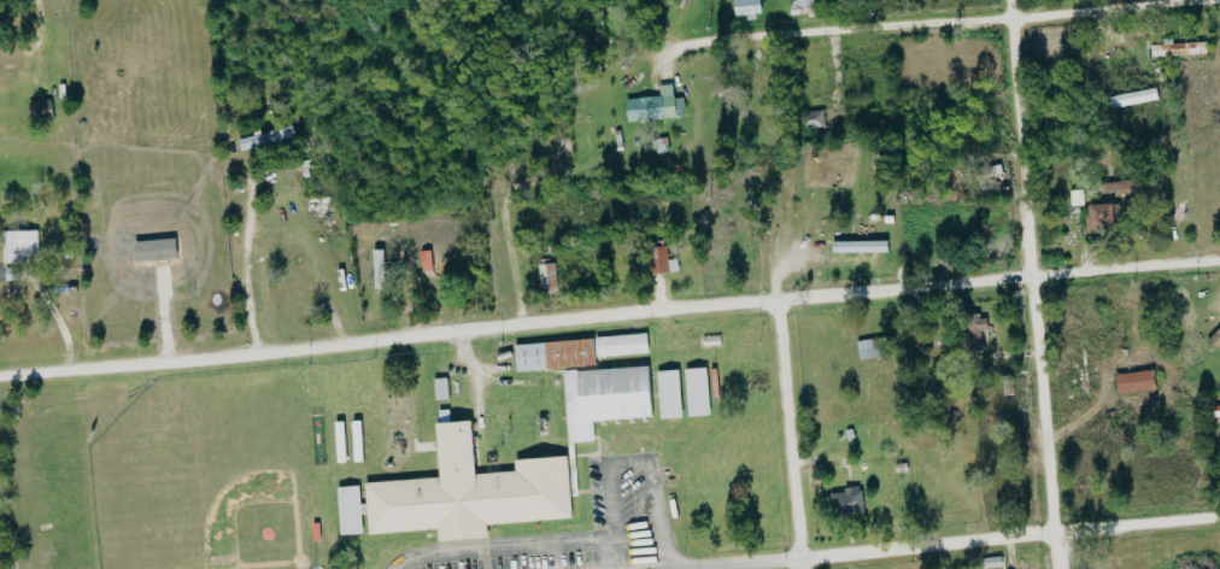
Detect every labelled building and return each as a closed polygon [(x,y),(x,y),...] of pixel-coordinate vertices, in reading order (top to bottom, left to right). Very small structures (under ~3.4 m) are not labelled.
[(746,15),(746,18),(762,17),(761,0),(734,0),(735,16),(746,15)] [(791,16),(815,15),(814,0),(791,0),(791,16)] [(1174,38),(1164,38),(1164,45),(1151,45),(1152,57),(1208,55),(1207,42),(1174,43),(1174,38)] [(626,99),(628,121),(685,118),(684,98),(674,99),(673,84),(659,85),(660,97),(626,99)] [(1112,110),(1159,100),(1157,88),(1109,98),(1112,110)] [(804,112),(805,130),(825,129),(824,111),(804,112)] [(239,141),(242,152),(294,137),(291,126),(239,141)] [(1100,183),(1101,193),(1124,192),(1124,182),(1100,183)] [(1084,190),(1071,190),(1071,206),(1085,206),(1084,190)] [(1090,230),(1115,229),(1115,204),(1089,205),(1090,230)] [(2,232),(3,262),(37,262),(37,231),(2,232)] [(652,274),(679,272),(678,259),(667,260),(666,241),(650,242),(652,274)] [(845,242),(845,253),(894,251),(894,241),(845,242)] [(557,293),(556,264),(539,264),(541,294),(557,293)] [(982,331),(988,331),(987,315),(965,316),(967,350),(982,350),(982,331)] [(1219,348),(1219,329),(1207,341),(1217,351),(1219,348)] [(648,355),(648,335),(595,336),(596,356),(648,355)] [(858,341),(860,360),(887,356),(884,338),(858,341)] [(516,371),(595,367),(594,340),(515,344),(516,371)] [(652,418),(649,367),(564,371),(568,443),(594,441),(593,421),(652,418)] [(687,417),(709,416),(708,368),(686,369),(687,417)] [(1118,394),(1156,390),(1154,370),(1116,374),(1118,394)] [(659,419),(681,419),(680,371),(658,371),(659,419)] [(435,401),(449,401),(448,378),(435,379),(435,401)] [(572,518),(568,457),(515,461),(515,472),(475,475),(472,422),(436,424),(440,478),(365,483),(368,535),(437,530),(438,541),(488,537),(487,523),(572,518)] [(339,536),(364,535),(363,504),(360,504),(359,487),(337,488),(339,536)] [(833,517),(864,514),(862,489),(831,492),(833,517)] [(982,557),(982,568),(1003,566),(1002,556),(982,557)]
